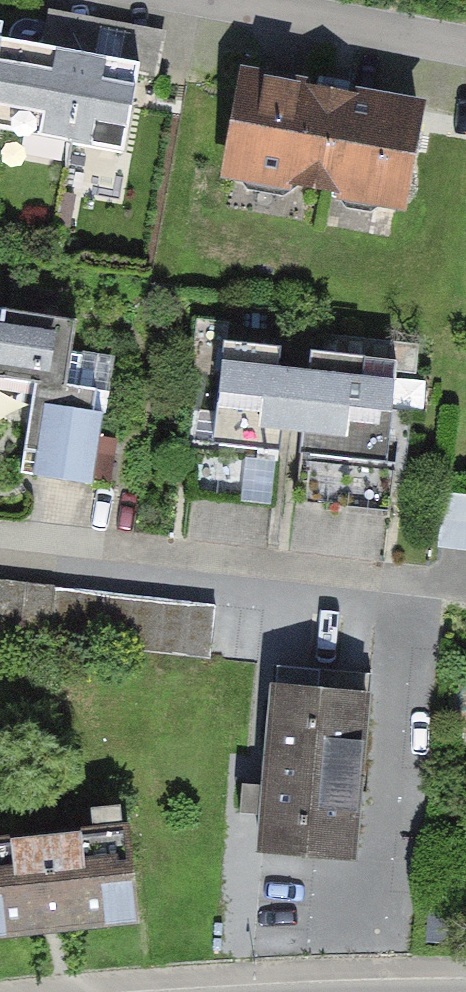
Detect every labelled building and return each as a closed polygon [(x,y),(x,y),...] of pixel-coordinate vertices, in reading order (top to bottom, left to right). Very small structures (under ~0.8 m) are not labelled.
[(73,157),(92,45),(0,30),(0,145),(73,157)] [(92,45),(73,157),(144,169),(165,57),(92,45)] [(417,108),(246,77),(229,171),(400,201),(417,108)] [(0,304),(0,390),(42,397),(28,476),(104,489),(125,364),(91,358),(98,321),(0,304)] [(320,349),(247,339),(224,495),(297,505),(305,453),(317,370),(320,349)] [(321,456),(314,508),(391,518),(413,362),(336,351),(333,372),(321,456)] [(333,372),(317,370),(305,453),(321,456),(333,372)] [(3,578),(0,605),(0,636),(219,662),(226,605),(3,578)] [(352,859),(368,674),(277,666),(260,851),(352,859)] [(138,918),(129,828),(0,841),(0,932),(138,918)]
